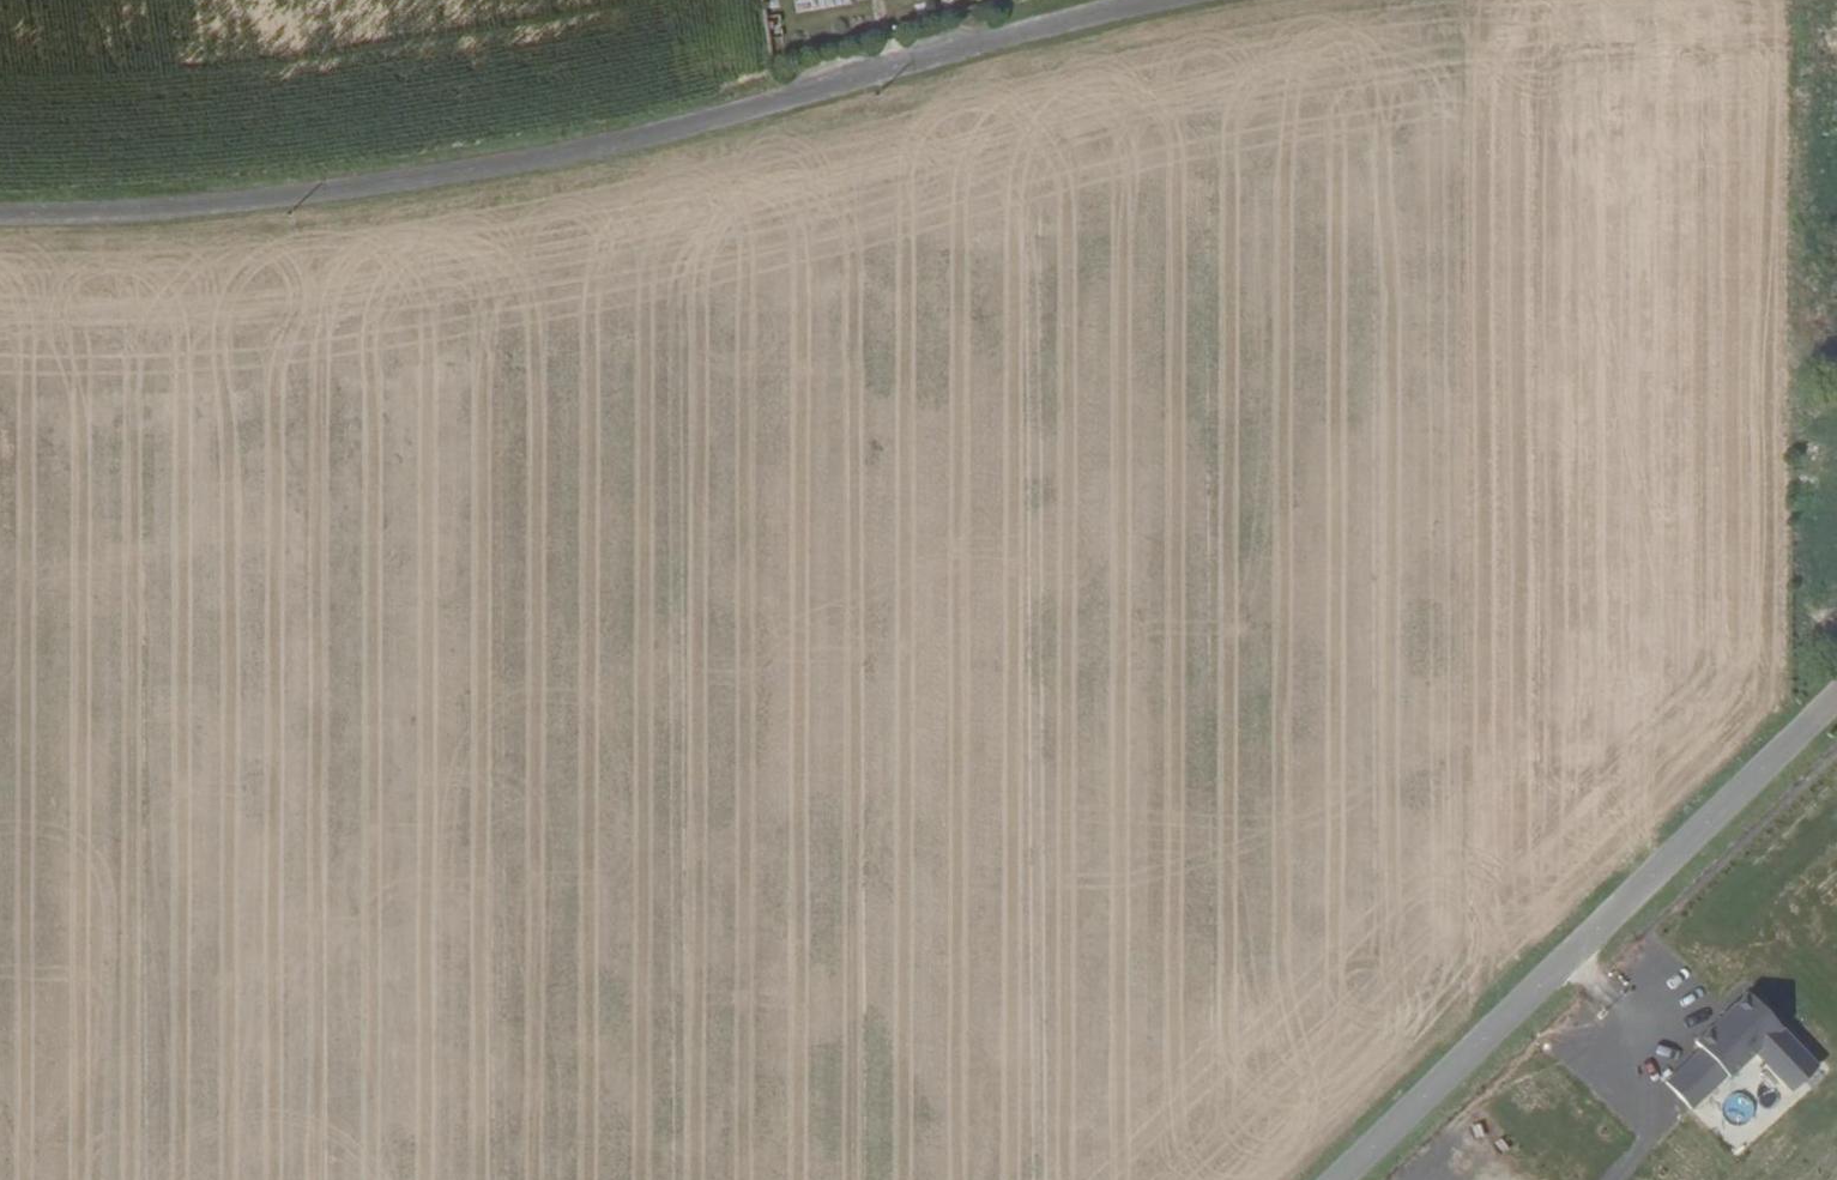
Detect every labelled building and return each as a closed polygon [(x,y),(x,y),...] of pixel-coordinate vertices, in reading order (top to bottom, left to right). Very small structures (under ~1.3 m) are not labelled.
[(1750,1055),(1787,1093),(1815,1066),(1747,994),(1690,1045),(1695,1051),(1722,1078),(1750,1055)] [(1688,1110),(1722,1078),(1695,1051),(1660,1084),(1688,1110)]
